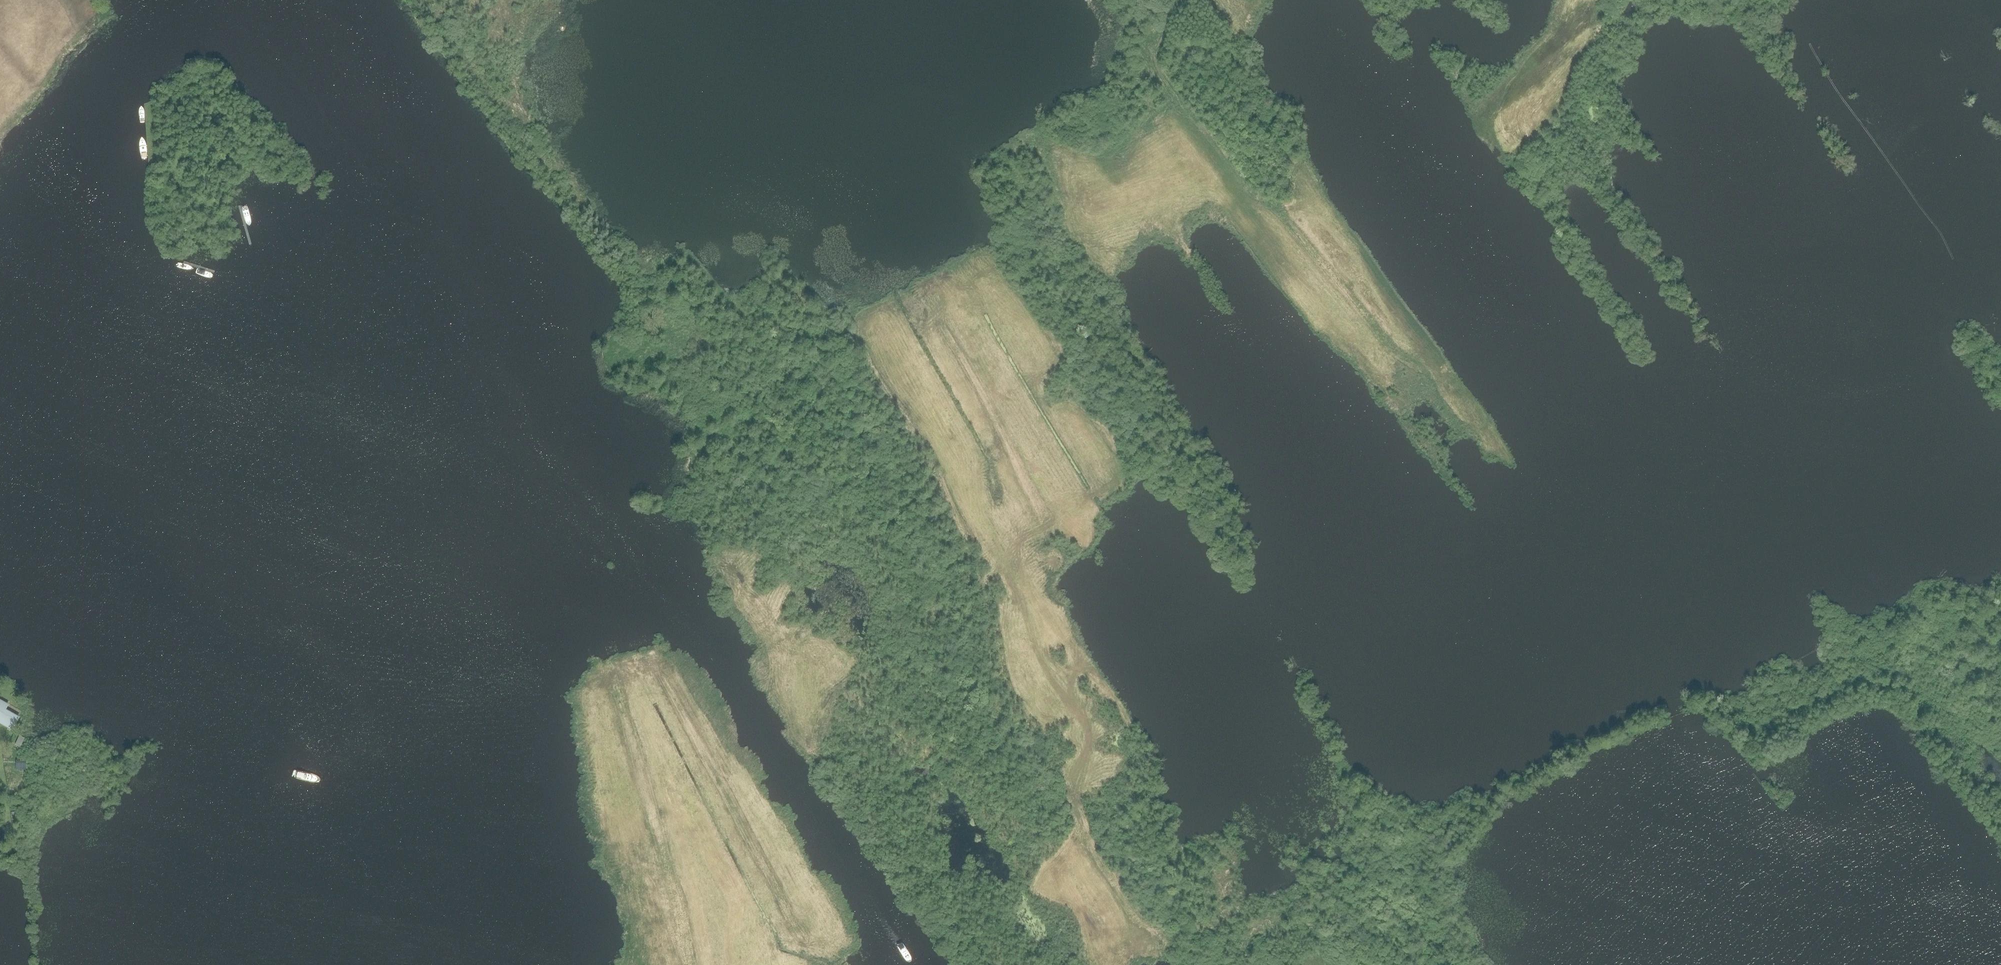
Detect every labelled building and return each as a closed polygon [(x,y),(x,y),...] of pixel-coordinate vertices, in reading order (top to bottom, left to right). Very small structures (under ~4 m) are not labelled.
[(20,717),(7,710),(9,704),(0,699),(0,723),(13,730),(20,717)] [(16,745),(21,748),(25,738),(20,736),(16,745)] [(16,761),(16,769),(26,770),(26,761),(16,761)]
